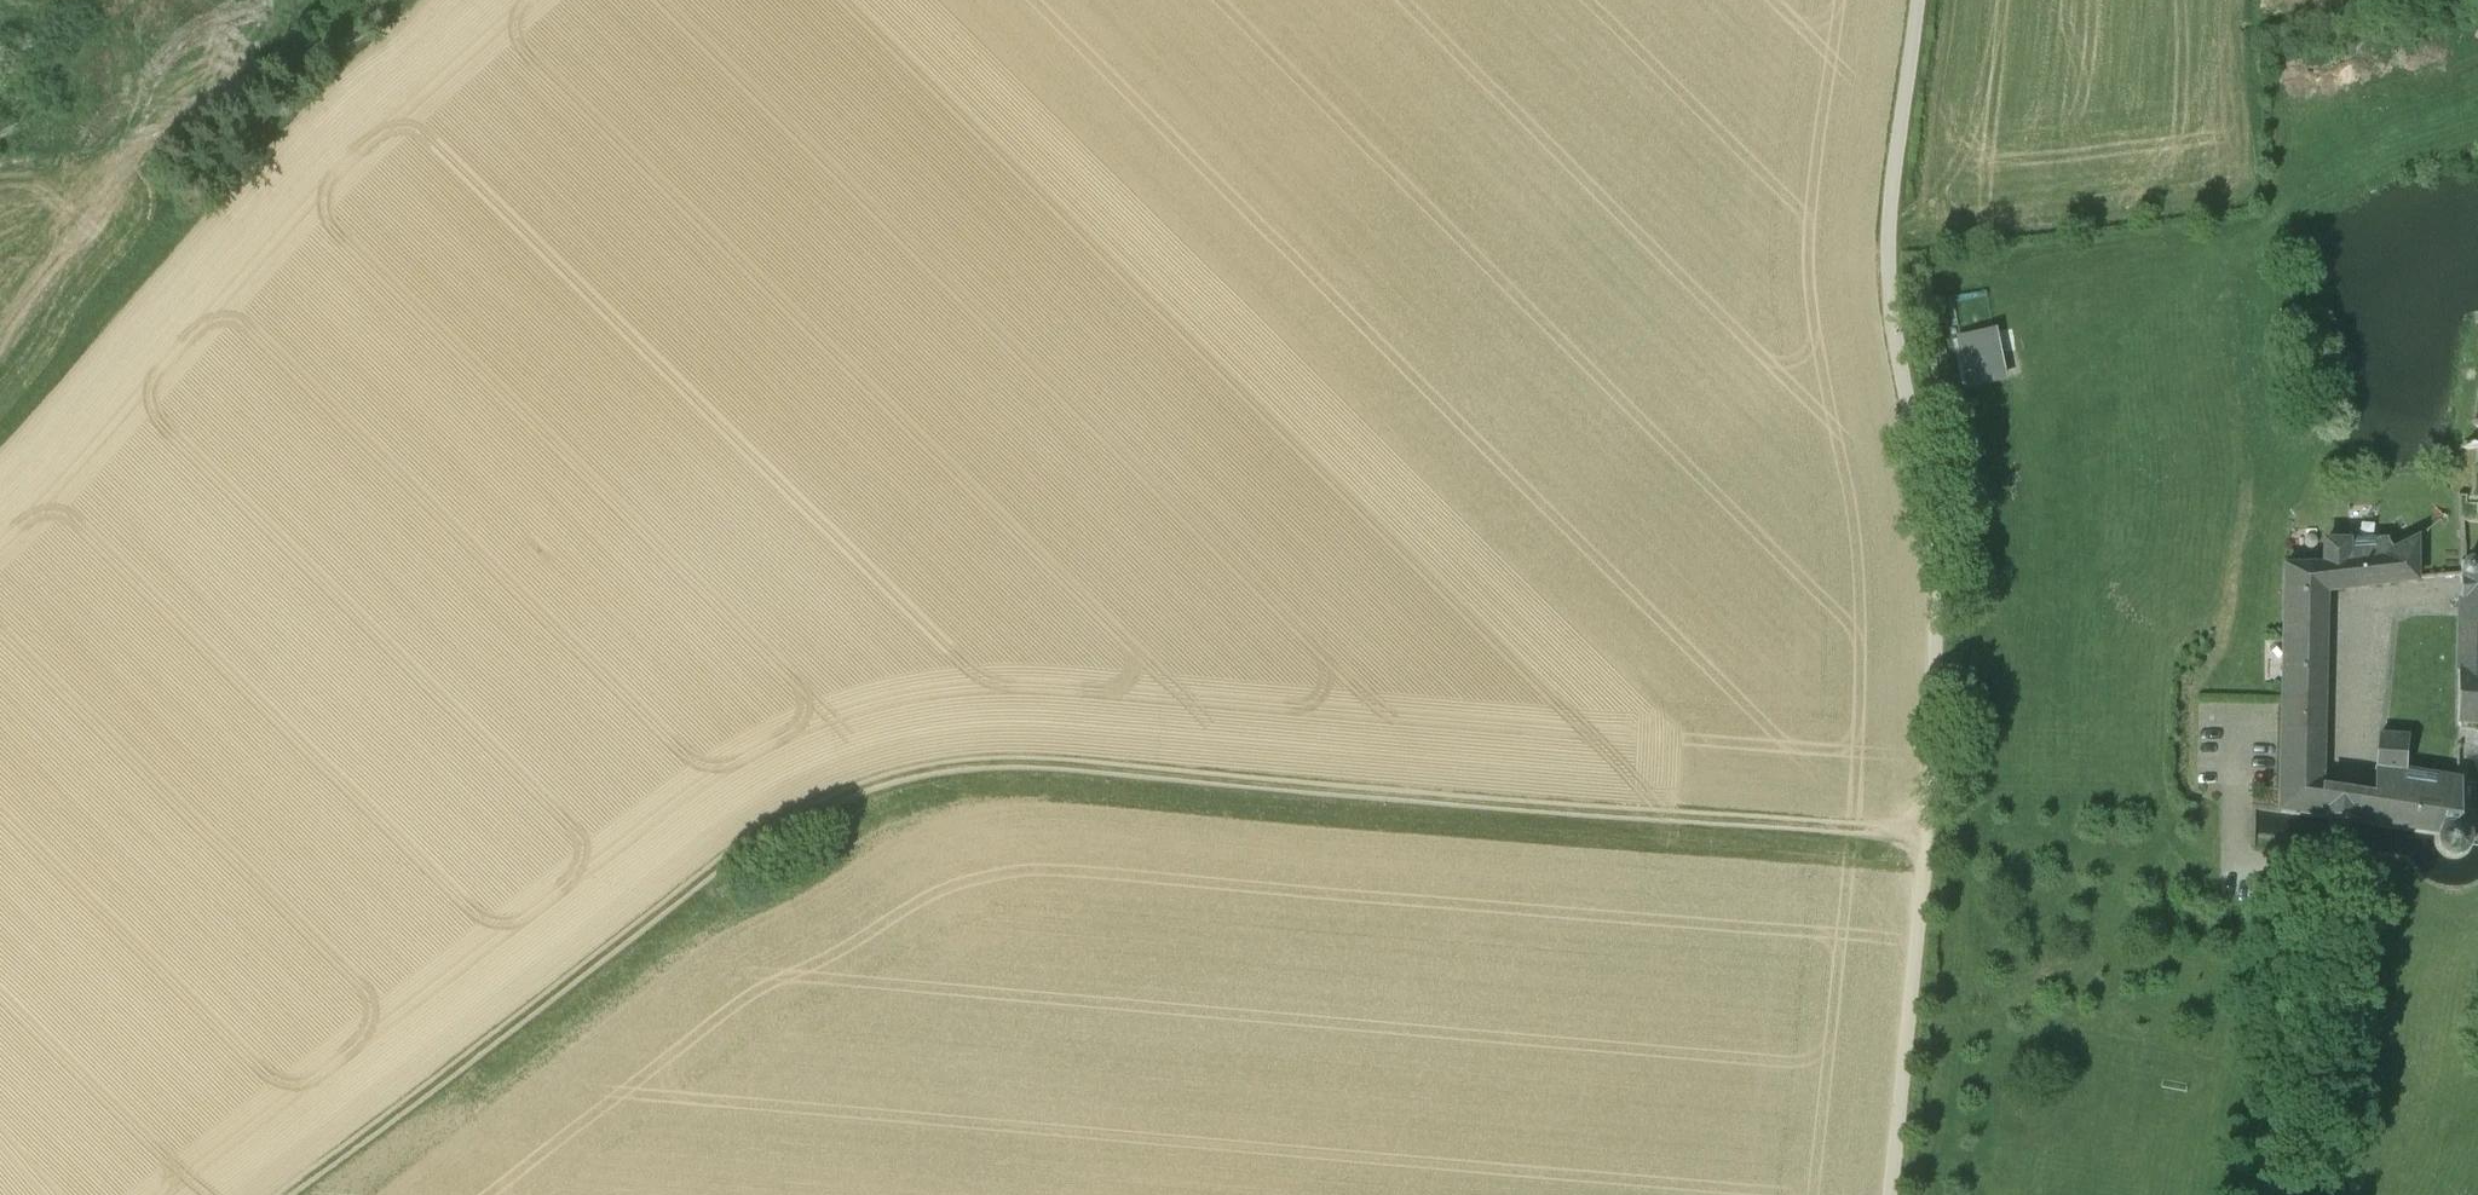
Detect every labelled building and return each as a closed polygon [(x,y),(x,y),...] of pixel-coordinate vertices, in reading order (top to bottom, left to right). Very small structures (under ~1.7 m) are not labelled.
[(2009,333),(1964,338),(1970,392),(2015,387),(2009,333)] [(2462,829),(2459,827),(2459,781),(2405,772),(2374,769),(2372,797),(2355,795),(2330,792),(2319,791),(2321,731),(2324,651),(2325,592),(2417,581),(2417,570),(2416,542),(2392,554),(2392,550),(2388,547),(2388,542),(2348,543),(2348,542),(2325,542),(2325,560),(2324,566),(2284,567),(2284,634),(2284,650),(2284,685),(2282,731),(2279,811),(2327,818),(2348,821),(2438,834),(2437,838),(2436,840),(2437,844),(2437,847),(2439,850),(2441,852),(2443,855),(2445,856),(2448,857),(2451,858),(2455,857),(2458,857),(2461,855),(2463,854),(2465,851),(2467,849),(2468,845),(2469,842),(2469,839),(2468,837),(2467,834),(2465,831),(2462,829)] [(2465,565),(2460,565),(2460,585),(2477,582),(2477,566),(2477,565),(2474,563),(2472,562),(2468,563),(2466,563),(2465,565)] [(2460,600),(2477,599),(2477,582),(2460,585),(2460,600)] [(2457,722),(2477,725),(2477,599),(2460,600),(2457,722)] [(2378,736),(2374,769),(2405,772),(2407,739),(2378,736)]
